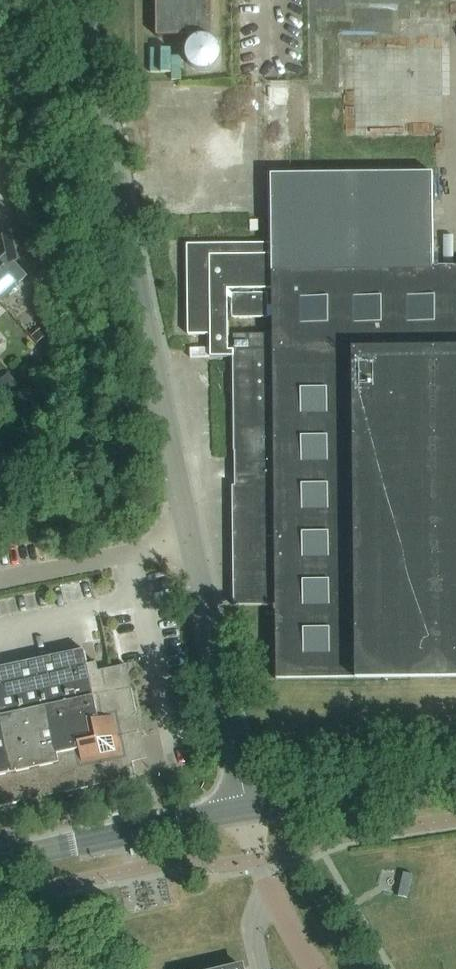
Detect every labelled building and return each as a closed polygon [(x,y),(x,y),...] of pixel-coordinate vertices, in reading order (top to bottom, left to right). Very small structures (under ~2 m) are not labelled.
[(201,38),(202,38),(203,38),(206,38),(206,36),(211,36),(211,0),(156,0),(156,36),(199,36),(199,38),(201,38)] [(207,38),(206,38),(203,38),(202,38),(201,38),(199,38),(198,38),(196,39),(194,40),(192,42),(190,43),(189,45),(188,46),(187,48),(186,50),(186,52),(185,54),(185,57),(185,58),(186,59),(186,62),(187,64),(188,65),(190,67),(192,69),(194,71),(195,71),(198,72),(200,73),(202,73),(204,73),(206,73),(208,72),(210,72),(213,70),(214,70),(216,68),(218,65),(219,63),(220,62),(220,59),(221,57),(221,55),(220,53),(220,51),(220,50),(219,48),(218,46),(216,44),(214,42),(212,40),(210,39),(207,38)] [(288,82),(283,82),(269,83),(270,144),(289,144),(288,82)] [(358,679),(455,678),(455,265),(433,265),(432,171),(351,172),(353,354),(358,679)] [(210,356),(233,356),(353,354),(351,172),(270,173),(271,244),(186,245),(187,334),(210,333),(210,356)] [(20,229),(3,233),(9,262),(27,258),(20,229)] [(16,283),(25,274),(16,264),(7,272),(0,265),(0,298),(16,283)] [(234,487),(235,607),(276,606),(277,680),(358,679),(353,354),(233,356),(235,487),(234,487)] [(135,773),(128,741),(137,739),(132,714),(137,713),(132,690),(127,691),(122,667),(98,672),(96,663),(87,665),(84,650),(0,669),(0,808),(18,804),(17,799),(64,789),(65,794),(88,788),(87,784),(135,773)]
